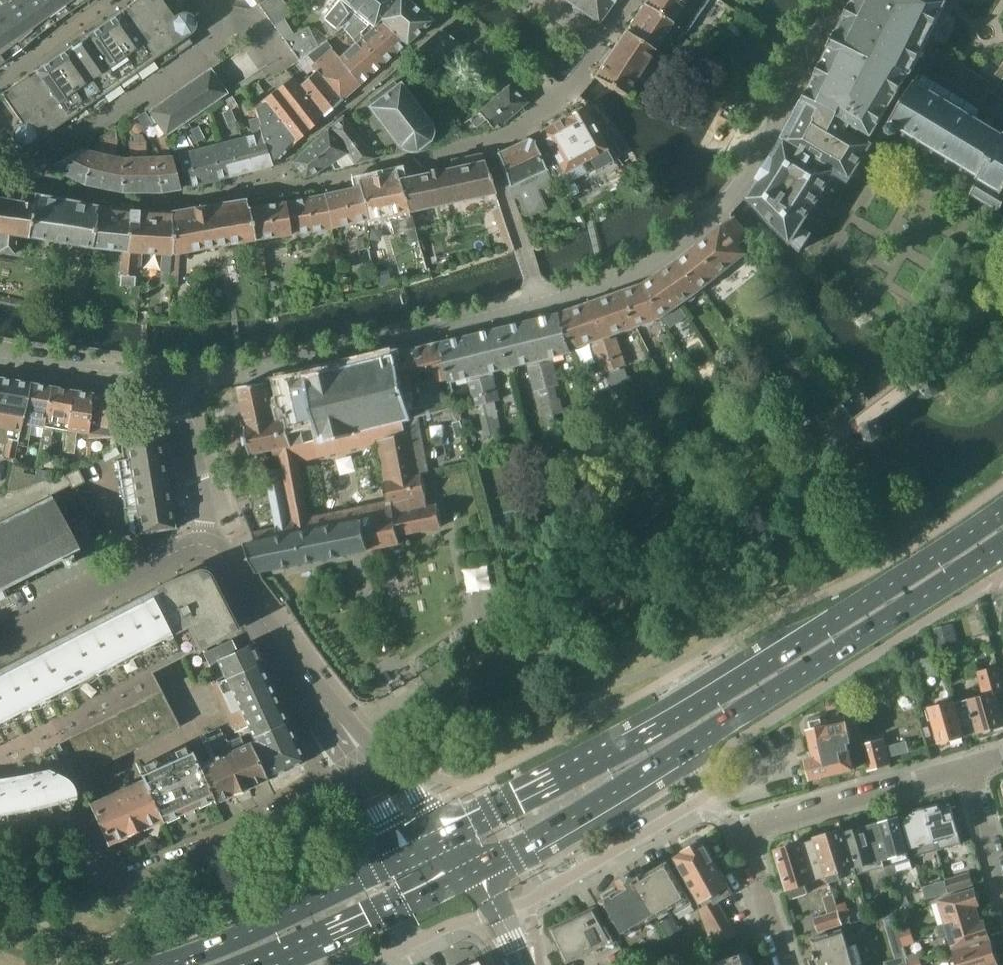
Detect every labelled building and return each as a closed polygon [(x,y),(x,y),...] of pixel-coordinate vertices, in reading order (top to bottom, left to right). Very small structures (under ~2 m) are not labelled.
[(5,62),(22,49),(37,36),(53,24),(70,12),(87,1),(89,0),(10,0),(3,5),(0,2),(0,65),(5,62)] [(31,145),(35,142),(40,149),(192,43),(187,36),(191,33),(192,32),(194,31),(195,29),(195,27),(196,25),(196,23),(196,22),(195,20),(194,18),(193,16),(192,15),(190,14),(189,13),(187,12),(185,12),(183,12),(181,12),(179,13),(178,14),(174,16),(162,0),(136,0),(118,12),(119,13),(37,70),(36,69),(1,93),(2,95),(21,122),(17,125),(16,126),(14,128),(13,130),(13,132),(13,134),(13,136),(13,138),(14,139),(15,141),(16,143),(17,144),(19,145),(21,146),(23,146),(25,146),(27,146),(29,145),(31,145)] [(273,25),(283,18),(281,14),(289,8),(283,1),(284,0),(261,0),(257,3),(273,25)] [(359,0),(340,0),(324,18),(329,23),(335,28),(342,20),(359,0)] [(378,19),(394,0),(359,0),(342,20),(350,27),(347,30),(353,39),(356,36),(360,33),(369,23),(373,26),(378,19)] [(378,19),(380,21),(406,44),(432,21),(407,0),(394,0),(378,19)] [(599,23),(615,0),(566,0),(599,23)] [(643,3),(671,21),(665,31),(679,39),(676,44),(684,50),(690,41),(682,35),(684,32),(684,33),(701,8),(700,8),(706,0),(645,0),(643,3)] [(854,3),(853,3),(848,13),(849,14),(840,30),(839,30),(832,45),(833,45),(825,62),(824,61),(819,72),(820,72),(812,89),(811,88),(806,100),(786,134),(749,196),(775,224),(773,226),(777,231),(780,229),(799,250),(811,232),(801,226),(835,170),(849,179),(872,144),(877,147),(890,127),(890,126),(889,125),(920,76),(921,75),(914,71),(948,0),(856,0),(854,3)] [(654,48),(665,31),(671,21),(643,3),(625,29),(654,48)] [(283,18),(273,25),(298,60),(318,46),(313,36),(308,27),(293,34),(283,18)] [(363,37),(360,33),(356,36),(382,65),(406,44),(380,21),(363,37)] [(623,95),(654,48),(625,29),(612,49),(608,46),(599,59),(604,62),(593,76),(615,91),(623,95)] [(432,70),(460,45),(442,30),(415,52),(432,70)] [(355,43),(340,57),(356,79),(362,74),(366,79),(382,65),(356,36),(353,39),(355,43)] [(220,63),(232,54),(227,46),(214,55),(220,63)] [(322,117),(366,79),(362,74),(356,79),(340,57),(339,57),(331,49),(312,66),(315,71),(298,87),(322,117)] [(202,75),(218,99),(226,93),(219,82),(210,69),(202,75)] [(962,74),(955,85),(983,103),(990,91),(962,74)] [(209,105),(218,99),(202,75),(193,81),(209,105)] [(920,76),(889,125),(890,126),(890,127),(890,130),(895,133),(898,132),(901,128),(900,126),(907,130),(904,134),(907,136),(909,132),(921,139),(919,143),(921,144),(924,141),(935,148),(933,152),(935,153),(937,149),(950,157),(947,161),(950,162),(952,158),(964,166),(962,170),(978,180),(970,193),(999,210),(1002,204),(1002,127),(992,120),(990,124),(978,116),(980,113),(978,111),(975,115),(963,108),(966,104),(963,102),(961,106),(949,99),(951,95),(949,94),(946,97),(935,90),(937,86),(934,85),(932,88),(919,81),(922,77),(920,76)] [(254,106),(256,112),(272,166),(298,139),(322,117),(298,87),(291,78),(254,106)] [(184,87),(201,111),(209,105),(193,81),(184,87)] [(264,90),(257,82),(245,90),(252,100),(264,90)] [(397,145),(395,154),(408,151),(413,151),(417,149),(429,140),(432,132),(429,122),(400,83),(396,86),(393,82),(369,100),(372,104),(369,107),(397,145)] [(485,120),(493,129),(498,127),(527,102),(504,82),(499,87),(503,90),(479,112),(468,119),(476,128),(485,120)] [(192,117),(201,111),(184,87),(176,93),(192,117)] [(167,99),(183,123),(192,117),(176,93),(167,99)] [(225,100),(226,101),(231,110),(238,106),(232,96),(225,100)] [(175,129),(183,123),(167,99),(158,105),(175,129)] [(175,129),(158,105),(150,111),(166,135),(175,129)] [(551,166),(556,176),(554,176),(555,178),(551,180),(552,181),(556,188),(585,171),(580,162),(590,157),(597,170),(613,160),(606,148),(582,106),(565,116),(566,118),(541,131),(546,141),(536,146),(546,168),(551,166)] [(224,114),(229,126),(237,122),(232,110),(224,114)] [(137,116),(137,117),(144,129),(152,124),(145,111),(137,116)] [(342,116),(327,130),(355,164),(365,161),(375,159),(342,116)] [(242,138),(251,171),(272,166),(257,118),(248,120),(253,135),(252,135),(242,138)] [(192,131),(197,141),(205,138),(199,127),(192,131)] [(116,129),(111,132),(102,187),(121,191),(122,159),(114,157),(118,140),(117,140),(116,129)] [(355,164),(327,130),(311,144),(293,162),(304,177),(316,172),(332,162),(336,170),(355,164)] [(190,145),(197,141),(192,131),(185,134),(190,145)] [(99,154),(92,152),(85,184),(102,187),(111,132),(102,137),(99,154)] [(130,158),(122,159),(121,191),(142,191),(139,135),(130,135),(131,145),(130,145),(130,158)] [(142,191),(161,192),(155,157),(147,157),(147,141),(145,141),(142,135),(139,135),(142,191)] [(242,138),(221,144),(230,176),(251,171),(242,138)] [(535,188),(552,181),(551,180),(555,178),(554,176),(556,176),(551,166),(546,168),(533,140),(528,138),(497,153),(514,198),(518,196),(526,215),(545,207),(535,188)] [(162,157),(155,157),(161,192),(180,189),(167,139),(163,141),(162,140),(159,141),(159,145),(162,157)] [(208,182),(230,176),(221,144),(199,149),(208,182)] [(51,167),(85,184),(92,152),(80,149),(51,166),(51,167)] [(199,149),(178,155),(186,188),(208,182),(199,149)] [(441,170),(398,180),(398,182),(407,204),(409,204),(410,209),(411,209),(491,192),(495,190),(483,159),(482,159),(482,154),(451,160),(452,167),(441,170)] [(398,182),(398,180),(397,171),(382,175),(382,174),(373,176),(373,177),(358,180),(359,186),(367,221),(390,216),(394,233),(404,231),(407,244),(419,241),(415,228),(416,227),(411,209),(410,209),(409,204),(407,204),(398,182)] [(331,227),(367,221),(359,186),(344,190),(325,193),(331,227)] [(1,231),(0,240),(0,252),(14,254),(16,234),(92,246),(97,206),(71,200),(35,194),(25,193),(25,192),(0,188),(0,231),(1,231)] [(255,242),(331,227),(325,193),(295,200),(295,199),(283,201),(266,204),(249,206),(254,236),(255,242)] [(207,205),(170,211),(171,253),(255,242),(254,236),(249,206),(248,206),(246,199),(219,203),(218,203),(207,204),(207,205)] [(97,206),(92,246),(122,250),(120,274),(121,274),(120,285),(135,286),(136,276),(141,276),(142,251),(128,251),(130,208),(97,206)] [(170,272),(171,253),(170,211),(130,208),(128,251),(142,251),(163,252),(162,272),(170,272)] [(580,214),(573,218),(578,226),(585,222),(580,214)] [(681,258),(703,288),(744,256),(750,263),(759,256),(746,241),(751,235),(736,216),(723,225),(681,258)] [(541,238),(536,222),(525,226),(531,242),(537,241),(537,239),(541,238)] [(263,247),(256,248),(257,260),(265,260),(263,247)] [(703,288),(681,258),(662,272),(684,302),(688,302),(692,301),(694,300),(696,298),(698,296),(699,291),(703,288)] [(662,317),(665,316),(673,327),(688,316),(680,304),(684,302),(662,272),(649,281),(661,316),(662,317)] [(352,290),(350,277),(340,278),(342,291),(352,290)] [(661,316),(649,281),(645,284),(626,291),(639,326),(641,325),(644,326),(647,326),(651,326),(653,324),(655,322),(657,319),(662,317),(661,316)] [(612,335),(639,326),(626,291),(591,303),(615,369),(621,385),(622,385),(630,382),(625,369),(620,370),(619,368),(620,367),(627,365),(618,338),(613,340),(611,341),(609,336),(612,335)] [(563,313),(573,349),(599,340),(601,344),(595,346),(603,373),(604,373),(605,373),(606,372),(612,389),(613,388),(614,392),(616,399),(626,395),(622,385),(621,385),(615,369),(591,303),(563,313)] [(573,349),(563,313),(532,320),(548,389),(560,386),(553,357),(574,352),(573,349)] [(548,389),(532,320),(502,327),(511,367),(530,362),(537,392),(548,389)] [(472,335),(492,419),(500,417),(496,401),(500,400),(493,372),(495,371),(511,367),(502,327),(472,335)] [(472,335),(443,342),(453,381),(470,377),(477,406),(481,405),(485,421),(492,419),(472,335)] [(295,446),(282,449),(284,460),(285,460),(286,463),(286,466),(266,470),(277,527),(264,530),(266,540),(256,542),(246,544),(259,572),(260,571),(353,553),(370,550),(371,554),(378,553),(377,548),(401,543),(400,535),(443,526),(438,499),(429,501),(423,476),(430,474),(419,417),(459,407),(453,381),(443,342),(396,354),(308,376),(307,376),(284,380),(292,418),(288,419),(295,446)] [(931,376),(929,376),(921,368),(886,396),(849,423),(866,443),(870,440),(872,440),(874,440),(876,439),(878,439),(879,438),(881,436),(882,435),(882,433),(883,431),(883,429),(882,427),(881,426),(881,424),(879,423),(878,422),(877,422),(916,390),(922,397),(927,394),(929,395),(931,395),(934,395),(936,395),(938,393),(939,392),(941,390),(942,388),(942,386),(942,384),(941,381),(940,379),(939,378),(938,377),(935,376),(931,376)] [(30,383),(0,378),(0,455),(15,458),(17,444),(20,431),(19,431),(30,383)] [(270,382),(240,387),(248,426),(262,423),(279,420),(270,382)] [(20,431),(17,444),(27,446),(32,425),(43,427),(51,386),(30,383),(19,431),(20,431)] [(51,386),(43,427),(40,451),(49,453),(54,429),(66,430),(71,390),(51,386)] [(548,389),(541,391),(544,405),(552,404),(551,400),(548,389)] [(74,454),(77,432),(88,434),(92,393),(71,390),(66,430),(63,452),(74,454)] [(88,434),(87,438),(116,437),(120,397),(92,393),(88,434)] [(792,443),(801,454),(820,439),(836,427),(837,427),(837,426),(838,426),(839,426),(839,425),(840,425),(847,423),(847,422),(848,422),(849,422),(850,421),(851,420),(853,419),(841,402),(842,402),(841,401),(827,411),(797,433),(789,439),(792,443)] [(276,462),(284,460),(282,449),(295,446),(288,419),(279,420),(262,423),(248,426),(253,455),(274,450),(276,462)] [(462,420),(453,422),(457,438),(466,436),(462,420)] [(764,424),(756,428),(762,439),(770,434),(764,424)] [(753,445),(762,439),(756,428),(747,433),(753,445)] [(161,434),(126,440),(140,534),(176,528),(161,434)] [(730,444),(718,451),(724,462),(736,455),(730,444)] [(19,490),(35,484),(36,476),(24,473),(25,467),(13,465),(8,487),(19,490)] [(78,468),(65,475),(68,481),(72,489),(85,482),(78,469),(78,468)] [(35,484),(46,481),(46,474),(36,473),(36,476),(35,484)] [(7,597),(3,589),(61,558),(66,566),(75,562),(71,554),(80,549),(79,548),(98,539),(85,513),(66,523),(52,496),(0,522),(0,600),(7,597)] [(489,544),(477,545),(478,553),(490,551),(489,544)] [(7,820),(29,816),(53,811),(74,805),(73,799),(72,796),(72,793),(73,790),(73,788),(74,785),(76,783),(77,780),(80,778),(82,776),(85,774),(180,725),(153,671),(237,628),(209,574),(208,572),(206,571),(204,570),(201,569),(198,569),(197,570),(184,575),(169,581),(150,590),(0,667),(0,821),(7,820)] [(953,624),(932,629),(939,651),(959,645),(953,624)] [(232,639),(204,652),(213,673),(209,675),(213,684),(214,684),(260,662),(251,643),(237,649),(232,639)] [(252,732),(254,736),(287,721),(260,662),(214,684),(236,731),(239,730),(241,736),(252,732)] [(966,735),(983,731),(985,733),(991,731),(992,728),(1002,725),(1002,715),(997,692),(1002,691),(1002,678),(999,664),(977,670),(984,693),(956,701),(966,735)] [(961,737),(966,735),(956,701),(955,699),(929,706),(940,742),(953,739),(955,741),(960,739),(961,737)] [(825,703),(827,711),(839,708),(837,700),(825,703)] [(907,740),(886,745),(885,739),(861,744),(864,756),(853,758),(849,743),(852,742),(847,722),(846,722),(845,716),(826,720),(825,717),(823,716),(809,719),(808,721),(811,731),(809,731),(816,757),(807,759),(812,779),(866,766),(867,769),(891,763),(889,757),(910,751),(907,740)] [(255,739),(251,741),(267,777),(305,760),(287,721),(254,736),(255,739)] [(268,778),(267,777),(251,741),(245,744),(241,736),(228,742),(223,732),(208,739),(216,757),(200,764),(215,797),(216,801),(268,778)] [(146,784),(155,804),(161,817),(160,817),(162,821),(215,797),(200,764),(199,761),(156,779),(147,784),(146,784)] [(145,780),(93,804),(110,840),(160,817),(161,817),(155,804),(146,784),(147,784),(145,780)] [(938,803),(926,806),(938,849),(961,842),(950,804),(943,806),(938,803)] [(938,849),(926,806),(913,810),(910,815),(904,817),(914,855),(938,849)] [(898,872),(896,865),(895,864),(910,859),(898,817),(894,818),(891,816),(885,817),(884,821),(873,825),(888,875),(898,872)] [(877,878),(888,875),(873,825),(861,828),(858,825),(852,827),(850,831),(848,832),(860,874),(875,869),(877,878)] [(815,838),(816,840),(829,883),(856,874),(842,829),(815,838)] [(829,883),(816,840),(802,844),(802,842),(777,850),(791,898),(816,890),(815,887),(829,883)] [(700,909),(713,946),(717,956),(744,948),(717,902),(732,892),(703,841),(700,843),(695,842),(689,845),(687,851),(677,857),(701,899),(709,895),(713,902),(700,909)] [(643,866),(631,874),(656,916),(672,906),(676,913),(692,904),(668,862),(652,872),(649,866),(644,869),(643,866)] [(946,879),(950,891),(973,884),(970,871),(946,879)] [(656,916),(631,874),(619,880),(624,888),(603,901),(627,943),(644,933),(640,926),(656,916)] [(950,891),(946,879),(922,886),(926,899),(950,891)] [(939,900),(946,923),(947,924),(982,913),(979,901),(980,899),(979,892),(976,891),(975,888),(939,900)] [(907,895),(895,899),(898,908),(910,904),(907,895)] [(882,902),(885,911),(885,912),(892,909),(898,908),(895,899),(882,902)] [(551,927),(569,963),(618,940),(598,905),(551,927)] [(844,920),(840,908),(838,909),(839,910),(815,917),(819,932),(843,924),(842,921),(844,920)] [(985,923),(982,913),(947,924),(946,923),(938,926),(940,934),(949,932),(954,947),(989,936),(988,933),(990,930),(988,924),(985,923)] [(897,928),(900,938),(913,934),(910,924),(897,928)] [(861,963),(856,945),(847,948),(842,929),(811,939),(816,957),(811,959),(813,964),(856,964),(861,963)] [(913,934),(900,938),(902,946),(916,943),(913,934)] [(959,964),(998,964),(997,961),(999,959),(997,953),(994,952),(991,940),(955,952),(959,964)] [(755,964),(753,958),(747,954),(745,954),(745,952),(703,964),(754,964),(755,964)] [(905,955),(884,962),(885,964),(908,964),(908,962),(905,955)]
